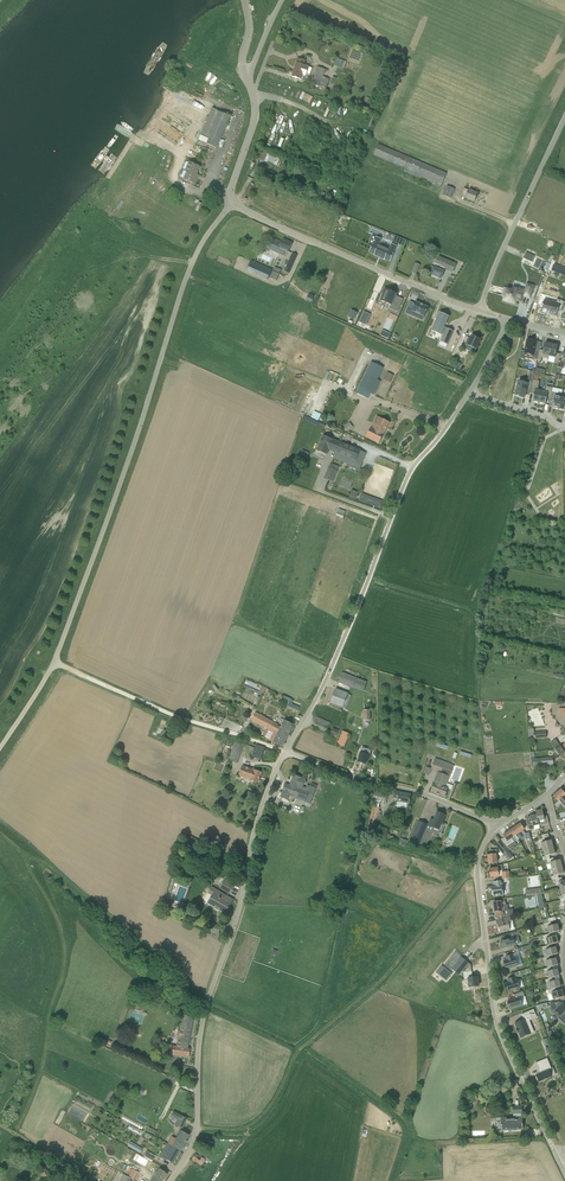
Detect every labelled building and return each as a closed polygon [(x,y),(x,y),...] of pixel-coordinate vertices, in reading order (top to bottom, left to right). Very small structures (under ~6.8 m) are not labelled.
[(344,68),(346,61),(337,58),(335,65),(344,68)] [(305,61),(299,59),(297,64),(296,64),(295,66),(296,67),(294,72),(305,76),(306,74),(310,76),(312,68),(306,66),(304,65),(305,61)] [(321,82),(319,86),(326,89),(329,79),(323,77),(325,70),(318,67),(314,79),(321,82)] [(292,77),(298,79),(304,81),(305,76),(294,72),(292,77)] [(212,109),(198,141),(216,148),(230,117),(212,109)] [(441,187),(447,174),(378,144),(374,155),(405,168),(403,171),(441,187)] [(276,166),(280,159),(267,153),(264,159),(276,166)] [(199,168),(189,163),(185,172),(186,172),(183,180),(194,185),(197,178),(195,177),(199,168)] [(455,189),(447,186),(443,195),(451,199),(455,189)] [(465,198),(466,198),(474,202),(478,194),(469,190),(468,190),(465,198)] [(369,233),(382,238),(384,231),(371,227),(369,233)] [(370,252),(375,255),(386,260),(386,259),(391,261),(394,254),(397,246),(392,244),(390,251),(379,246),(382,239),(377,237),(377,238),(374,245),(373,245),(370,252)] [(273,238),(268,249),(283,256),(285,251),(288,253),(292,244),(283,240),(282,242),(273,238)] [(285,271),(289,273),(297,255),(293,253),(285,271)] [(454,263),(439,256),(436,263),(437,264),(432,275),(441,279),(444,272),(444,271),(445,268),(451,270),(454,263)] [(268,280),(272,270),(251,261),(247,270),(268,280)] [(554,264),(551,271),(564,276),(564,269),(554,264)] [(275,267),(271,278),(278,280),(282,269),(275,267)] [(518,289),(512,287),(511,291),(503,288),(501,295),(504,296),(502,300),(513,304),(514,300),(518,302),(521,295),(522,296),(528,298),(532,287),(527,285),(523,294),(522,293),(518,291),(518,289)] [(397,295),(389,291),(390,291),(385,288),(382,294),(383,294),(380,301),(391,305),(390,309),(397,312),(402,301),(395,298),(397,295)] [(537,310),(547,314),(547,315),(551,317),(552,316),(557,318),(559,313),(564,315),(564,305),(563,304),(562,307),(546,300),(545,304),(540,302),(537,310)] [(413,317),(415,312),(425,316),(429,307),(416,302),(415,304),(410,302),(405,313),(413,317)] [(455,331),(455,330),(454,330),(448,328),(448,327),(447,327),(447,328),(446,327),(451,316),(445,313),(441,311),(440,314),(433,329),(433,330),(434,330),(433,329),(434,329),(443,333),(443,334),(442,334),(443,335),(443,334),(443,333),(445,334),(442,340),(441,340),(441,341),(442,341),(448,344),(449,344),(449,343),(454,331),(455,331)] [(360,321),(359,322),(366,325),(370,315),(364,312),(360,321)] [(383,330),(381,335),(389,339),(391,333),(383,330)] [(468,340),(466,345),(476,349),(480,340),(472,336),(470,341),(468,340)] [(524,354),(534,356),(537,341),(527,339),(524,354)] [(548,356),(549,356),(551,344),(545,343),(543,350),(540,349),(538,357),(542,357),(542,355),(545,355),(548,356)] [(551,344),(549,356),(550,356),(552,357),(555,357),(555,360),(558,361),(560,354),(556,353),(558,345),(551,344)] [(371,362),(369,367),(356,393),(368,399),(371,393),(374,395),(380,381),(377,380),(383,368),(372,363),(371,362)] [(385,378),(391,382),(394,376),(387,373),(385,378)] [(539,403),(541,391),(538,390),(539,388),(538,388),(539,385),(539,383),(540,382),(533,380),(530,393),(534,394),(532,402),(539,403)] [(520,396),(520,397),(524,398),(525,393),(526,388),(531,389),(532,382),(527,381),(527,384),(519,382),(516,395),(520,396)] [(542,391),(541,391),(539,403),(545,405),(547,397),(551,398),(552,392),(554,384),(547,383),(547,385),(546,387),(546,389),(545,389),(545,392),(542,391)] [(552,408),(559,409),(561,397),(560,397),(558,397),(555,396),(555,393),(552,392),(551,398),(550,400),(554,400),(552,408)] [(381,418),(378,424),(376,423),(374,428),(372,427),(366,437),(379,444),(384,434),(384,433),(390,423),(381,418)] [(350,422),(343,426),(346,431),(353,427),(350,422)] [(332,451),(336,453),(340,443),(333,440),(333,439),(323,436),(317,451),(327,455),(329,450),(332,451)] [(340,443),(336,453),(334,459),(360,469),(363,462),(357,459),(360,451),(340,443)] [(328,467),(323,479),(333,483),(337,471),(339,467),(330,463),(329,468),(328,467)] [(352,490),(349,497),(356,500),(358,493),(352,490)] [(342,672),(338,682),(344,684),(355,689),(359,679),(347,674),(342,672)] [(363,692),(367,682),(359,679),(355,689),(363,692)] [(351,696),(348,695),(348,694),(336,689),(329,707),(341,711),(342,708),(343,708),(346,709),(351,696)] [(293,704),(290,710),(297,713),(299,707),(293,704)] [(269,740),(282,747),(294,725),(285,720),(281,728),(277,726),(278,724),(255,713),(251,720),(258,724),(273,732),(269,740)] [(316,717),(313,726),(327,732),(331,723),(316,717)] [(333,728),(330,734),(337,737),(339,731),(333,728)] [(537,739),(546,739),(546,731),(535,732),(534,732),(534,729),(528,730),(529,740),(537,740),(537,739)] [(344,747),(349,734),(343,731),(337,744),(344,747)] [(563,754),(564,757),(564,753),(561,747),(555,740),(551,743),(556,750),(560,756),(563,754)] [(244,744),(235,741),(229,760),(238,763),(244,744)] [(256,745),(255,748),(252,756),(261,759),(265,748),(256,745)] [(366,749),(364,753),(361,752),(358,762),(366,764),(367,761),(368,762),(370,755),(369,755),(370,751),(366,749)] [(531,753),(532,760),(532,766),(554,765),(553,757),(535,759),(534,752),(531,753)] [(435,761),(432,769),(438,771),(450,776),(453,768),(435,761)] [(258,783),(262,773),(243,766),(239,776),(258,783)] [(438,772),(431,792),(445,797),(449,789),(446,788),(445,787),(449,777),(438,772)] [(294,798),(305,802),(309,792),(302,790),(304,785),(304,784),(306,784),(307,782),(305,780),(306,780),(301,778),(294,775),(291,784),(290,786),(286,784),(285,786),(284,786),(283,789),(284,789),(283,791),(284,791),(281,797),(287,800),(288,800),(289,795),(295,797),(294,798)] [(563,797),(564,795),(564,793),(561,789),(554,796),(559,801),(564,807),(564,799),(563,797)] [(386,803),(388,795),(376,791),(373,799),(375,800),(380,801),(386,803)] [(395,791),(393,799),(398,800),(397,802),(409,804),(411,795),(395,791)] [(309,792),(305,802),(311,804),(314,795),(309,792)] [(373,806),(368,829),(374,830),(379,807),(378,807),(373,806)] [(536,811),(537,815),(539,826),(549,824),(547,816),(544,817),(542,810),(536,811)] [(431,819),(429,825),(428,826),(430,826),(439,830),(445,815),(438,812),(434,820),(431,819)] [(539,826),(537,815),(530,816),(532,822),(529,823),(531,830),(540,828),(539,826)] [(426,824),(420,822),(419,821),(417,827),(416,829),(410,843),(418,846),(419,846),(425,849),(432,832),(428,831),(430,826),(428,826),(429,825),(426,824)] [(525,829),(520,823),(512,829),(516,836),(525,829)] [(518,840),(516,836),(512,829),(503,835),(504,837),(501,840),(509,850),(516,845),(515,842),(518,840)] [(545,838),(542,839),(541,839),(538,840),(538,844),(541,843),(543,850),(553,847),(552,840),(546,842),(545,838)] [(508,851),(501,842),(496,845),(504,855),(508,851)] [(555,854),(553,847),(543,850),(544,857),(542,857),(543,861),(547,860),(546,860),(550,859),(549,855),(555,854)] [(492,854),(488,855),(489,864),(497,863),(496,854),(497,854),(497,850),(492,850),(492,854)] [(551,869),(562,867),(560,860),(555,861),(554,858),(550,859),(546,860),(547,860),(547,863),(550,863),(551,869)] [(502,879),(510,878),(509,871),(503,872),(502,865),(497,866),(498,868),(490,869),(491,877),(502,876),(502,879)] [(564,873),(562,867),(551,869),(553,876),(551,877),(552,880),(555,880),(555,879),(559,878),(558,875),(564,873)] [(555,880),(556,883),(558,882),(560,889),(564,888),(564,881),(563,881),(562,878),(559,878),(555,879),(555,880)] [(220,888),(224,890),(230,893),(233,886),(224,881),(220,888)] [(504,890),(502,881),(494,882),(494,887),(492,887),(493,896),(497,895),(497,896),(503,895),(503,890),(504,890)] [(205,901),(225,913),(226,913),(234,900),(212,887),(204,899),(205,901)] [(505,910),(506,910),(505,901),(501,902),(501,901),(494,902),(495,912),(499,912),(500,916),(506,915),(505,910)] [(509,922),(512,921),(511,917),(496,920),(498,928),(499,928),(500,932),(510,930),(509,922)] [(550,934),(554,933),(560,931),(558,924),(552,926),(551,922),(549,922),(544,924),(545,928),(547,927),(549,934),(550,934)] [(213,925),(210,932),(218,935),(221,928),(213,925)] [(509,934),(510,938),(501,940),(502,943),(501,944),(502,947),(503,947),(503,948),(516,945),(513,937),(517,936),(521,935),(519,931),(516,932),(509,934)] [(549,945),(553,944),(558,943),(556,936),(551,937),(550,934),(549,934),(543,936),(544,939),(546,939),(548,946),(549,945)] [(516,954),(531,949),(531,945),(529,945),(515,950),(516,954)] [(556,947),(550,949),(549,945),(548,946),(542,947),(543,951),(545,950),(547,957),(549,956),(558,954),(556,947)] [(462,957),(455,952),(445,965),(451,970),(452,969),(462,957)] [(503,961),(506,969),(510,968),(511,969),(514,968),(514,967),(518,966),(515,958),(514,958),(513,955),(506,957),(507,957),(508,960),(503,961)] [(556,958),(550,960),(549,956),(547,957),(542,959),(543,962),(546,961),(548,968),(551,967),(558,965),(556,958)] [(471,965),(469,963),(462,971),(464,972),(465,980),(469,980),(470,987),(470,988),(473,988),(473,987),(479,986),(478,977),(473,978),(471,965)] [(446,981),(452,974),(441,966),(436,973),(446,981)] [(557,969),(552,971),(551,967),(548,968),(544,969),(545,973),(547,972),(549,979),(552,978),(559,976),(557,969)] [(516,981),(515,977),(508,979),(508,980),(509,979),(508,979),(509,979),(510,982),(506,984),(508,992),(513,990),(513,992),(517,991),(516,989),(520,988),(518,980),(516,981)] [(559,980),(553,981),(552,978),(549,979),(545,980),(546,983),(548,983),(550,990),(555,988),(561,987),(559,980)] [(553,1000),(564,997),(562,990),(556,992),(555,988),(550,990),(548,990),(549,994),(551,993),(553,1000)] [(510,1008),(510,1009),(522,1006),(520,998),(525,997),(523,992),(514,995),(515,999),(508,1001),(508,1004),(508,1005),(509,1008),(510,1008)] [(564,1002),(562,1004),(561,1003),(560,1003),(559,1002),(551,1004),(551,1006),(552,1009),(555,1012),(556,1011),(561,1015),(564,1011),(564,1003),(564,1002)] [(144,1006),(137,1004),(135,1011),(142,1013),(144,1006)] [(536,1017),(533,1010),(522,1015),(524,1020),(515,1024),(517,1029),(516,1029),(518,1033),(519,1033),(521,1038),(531,1033),(529,1028),(532,1027),(529,1020),(536,1017)] [(170,1046),(169,1054),(188,1057),(190,1049),(188,1049),(193,1017),(183,1015),(180,1032),(178,1031),(177,1036),(179,1036),(177,1047),(170,1046)] [(549,1070),(551,1069),(547,1059),(536,1063),(537,1068),(539,1074),(536,1075),(537,1077),(536,1077),(537,1080),(538,1080),(539,1082),(552,1077),(549,1070)] [(476,1093),(464,1096),(466,1103),(478,1100),(476,1093)] [(176,1125),(177,1126),(182,1128),(187,1119),(173,1112),(170,1117),(178,1121),(176,1125)] [(130,1124),(128,1129),(140,1135),(144,1126),(124,1115),(122,1119),(130,1124)] [(495,1118),(496,1130),(502,1130),(517,1129),(517,1130),(521,1130),(521,1129),(523,1129),(522,1119),(522,1117),(495,1118)] [(189,1136),(180,1130),(176,1139),(172,1137),(167,1144),(171,1146),(172,1146),(180,1151),(189,1136)] [(130,1142),(127,1147),(140,1154),(143,1149),(130,1142)] [(167,1144),(160,1157),(173,1164),(180,1151),(172,1146),(171,1146),(167,1144)] [(154,1157),(147,1152),(144,1157),(152,1161),(154,1157)] [(202,1165),(205,1159),(195,1154),(192,1160),(202,1165)] [(53,1172),(56,1167),(57,1167),(58,1166),(52,1162),(48,1167),(53,1172)] [(45,1167),(39,1172),(46,1179),(51,1173),(45,1167)] [(160,1169),(154,1176),(151,1180),(162,1180),(167,1174),(160,1169)] [(139,1173),(133,1170),(132,1170),(128,1177),(134,1180),(139,1173)]
